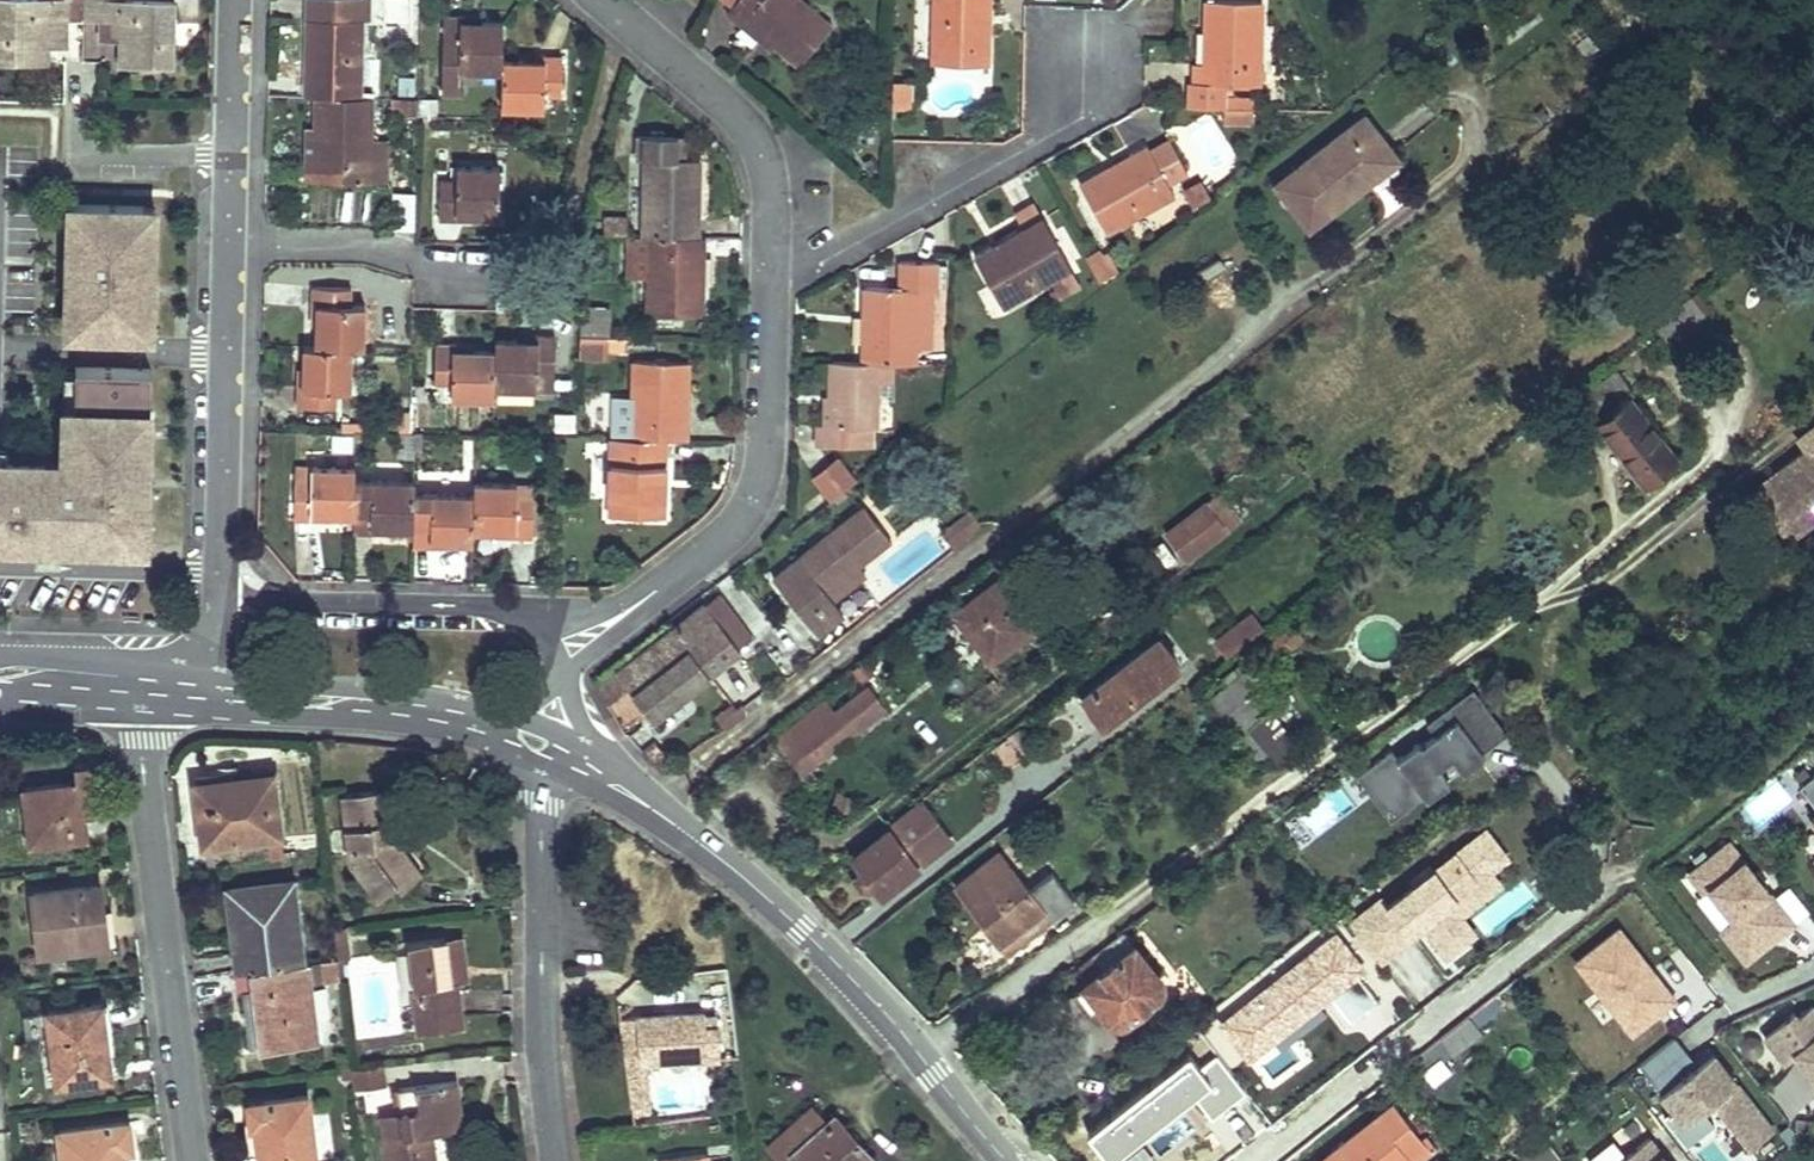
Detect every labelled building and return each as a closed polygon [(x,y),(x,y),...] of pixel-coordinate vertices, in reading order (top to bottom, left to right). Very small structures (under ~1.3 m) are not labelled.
[(68,16),(84,17),(84,0),(0,0),(0,60),(47,61),(47,49),(67,49),(68,16)] [(84,17),(98,17),(121,18),(120,44),(119,63),(173,64),(175,2),(137,0),(84,0),(84,17)] [(363,97),(366,0),(310,0),(309,48),(312,49),(311,77),(306,77),(305,96),(317,96),(363,97)] [(800,0),(738,0),(732,7),(726,13),(741,26),(745,21),(773,44),(799,65),(831,26),(800,0)] [(932,64),(990,66),(990,43),(984,43),(984,13),(991,13),(991,0),(934,0),(932,64)] [(1261,84),(1262,2),(1206,1),(1206,30),(1211,30),(1210,62),(1205,62),(1204,83),(1186,83),(1185,106),(1225,107),(1253,108),(1253,98),(1225,98),(1226,83),(1261,84)] [(121,18),(98,17),(97,43),(120,44),(121,18)] [(504,24),(466,23),(466,18),(446,17),(444,55),(444,95),(461,95),(462,71),(503,72),(504,61),(504,24)] [(745,21),(741,26),(769,49),(773,44),(745,21)] [(542,62),(504,61),(503,72),(503,110),(546,111),(546,94),(564,95),(564,58),(542,57),(542,62)] [(909,101),(909,83),(893,83),(893,101),(909,101)] [(363,97),(317,96),(317,128),(322,128),(321,159),(315,159),(315,179),(373,181),(374,143),(375,98),(363,97)] [(420,99),(402,98),(401,117),(420,118),(420,99)] [(1253,108),(1225,107),(1225,120),(1253,121),(1253,108)] [(1394,156),(1365,119),(1301,168),(1333,210),(1369,183),(1365,178),(1394,156)] [(317,128),(310,127),(309,179),(315,179),(315,159),(321,159),(322,128),(317,128)] [(678,135),(642,134),(642,159),(647,159),(644,234),(650,234),(700,236),(701,216),(694,216),(695,189),(699,189),(700,158),(685,158),(678,158),(678,135)] [(1107,170),(1081,184),(1107,233),(1175,195),(1168,182),(1187,171),(1170,141),(1151,152),(1147,145),(1130,154),(1133,159),(1109,173),(1107,170)] [(478,142),(458,144),(459,161),(479,160),(478,142)] [(392,144),(374,143),(373,181),(391,181),(392,144)] [(1398,161),(1394,156),(1365,178),(1369,183),(1398,161)] [(501,167),(458,166),(458,180),(440,180),(439,218),(461,219),(461,214),(501,215),(501,167)] [(1181,186),(1189,207),(1210,199),(1202,178),(1181,186)] [(154,283),(156,229),(144,229),(145,206),(69,204),(68,258),(73,258),(73,279),(67,278),(67,298),(79,299),(77,335),(153,337),(154,298),(142,298),(143,283),(154,283)] [(156,229),(156,207),(145,206),(144,229),(156,229)] [(1035,206),(1014,218),(1022,231),(1043,219),(1035,206)] [(627,217),(604,217),(605,230),(627,230),(627,217)] [(1070,267),(1043,219),(1022,231),(1015,235),(1017,238),(994,251),(992,245),(974,255),(1002,306),(1070,267)] [(644,234),(632,234),(630,272),(650,273),(650,234),(644,234)] [(700,236),(650,234),(650,273),(649,313),(703,313),(703,284),(699,283),(699,257),(706,257),(706,236),(700,236)] [(1116,278),(1102,253),(1089,261),(1102,285),(1116,278)] [(1224,266),(1218,258),(1200,269),(1206,277),(1224,266)] [(939,263),(901,261),(900,288),(867,287),(866,319),(869,319),(868,343),(863,343),(862,361),(901,362),(917,363),(919,290),(938,291),(939,263)] [(154,291),(154,283),(143,283),(142,298),(154,298),(154,291)] [(352,288),(313,287),(313,308),(319,308),(317,347),(353,348),(365,348),(365,305),(352,305),(352,288)] [(77,335),(79,299),(67,298),(66,335),(77,335)] [(607,314),(581,314),(581,335),(607,335),(607,314)] [(607,335),(581,335),(580,363),(607,362),(607,335)] [(534,341),(496,340),(496,351),(495,387),(538,389),(538,375),(556,375),(556,336),(535,336),(534,341)] [(458,345),(437,344),(435,384),(453,385),(453,399),(494,400),(495,387),(496,351),(457,350),(458,345)] [(317,347),(305,346),(304,384),(299,384),(298,407),(337,407),(338,391),(352,392),(353,348),(317,347)] [(689,362),(634,360),(633,397),(632,438),(669,439),(690,440),(691,420),(683,420),(684,395),(689,395),(689,362)] [(862,361),(832,360),(831,395),(830,424),(824,424),(818,424),(818,445),(873,447),(873,428),(878,428),(879,400),(880,372),(895,372),(901,372),(901,362),(862,361)] [(63,463),(46,462),(47,456),(0,455),(0,553),(39,554),(66,554),(148,556),(148,511),(149,491),(149,474),(151,408),(152,370),(143,369),(77,368),(77,374),(66,373),(64,404),(64,422),(64,439),(63,463)] [(895,372),(880,372),(879,400),(894,400),(895,372)] [(633,397),(619,397),(618,438),(632,438),(633,397)] [(1629,399),(1599,421),(1648,484),(1678,462),(1629,399)] [(1798,432),(1807,444),(1756,484),(1764,494),(1784,496),(1801,517),(1813,507),(1813,419),(1798,432)] [(668,457),(669,439),(632,438),(618,438),(612,438),(610,515),(665,516),(666,479),(662,479),(662,457),(668,457)] [(853,479),(837,458),(814,475),(831,497),(853,479)] [(357,480),(357,469),(313,467),(312,482),(296,481),(295,520),(316,521),(316,514),(355,516),(357,480)] [(415,482),(357,480),(355,516),(355,532),(377,533),(376,528),(414,529),(415,494),(415,482)] [(519,484),(476,484),(475,496),(474,532),(512,532),(513,539),(534,538),(534,499),(518,499),(519,484)] [(1241,517),(1218,489),(1165,531),(1187,558),(1241,517)] [(475,496),(415,494),(414,529),(414,547),(435,548),(436,543),(474,544),(474,532),(475,496)] [(1801,517),(1784,496),(1764,494),(1790,527),(1801,517)] [(889,540),(862,506),(772,577),(815,633),(840,612),(829,597),(824,590),(857,565),(889,540)] [(951,547),(979,525),(968,510),(939,532),(951,547)] [(857,565),(824,590),(829,597),(862,572),(857,565)] [(1000,582),(956,615),(993,663),(1024,639),(1017,632),(1031,622),(1000,582)] [(706,606),(674,629),(709,674),(740,651),(738,648),(750,642),(719,601),(707,609),(706,606)] [(1262,626),(1252,613),(1215,641),(1226,654),(1262,626)] [(1036,629),(1031,622),(1017,632),(1024,639),(1036,629)] [(814,648),(818,654),(845,633),(841,628),(814,648)] [(674,629),(598,687),(606,701),(627,685),(637,697),(652,718),(709,674),(674,629)] [(1153,639),(1076,695),(1089,713),(1098,706),(1104,714),(1171,663),(1153,639)] [(1255,689),(1243,674),(1208,700),(1220,715),(1255,689)] [(1507,730),(1473,683),(1426,720),(1434,730),(1420,742),(1418,739),(1397,755),(1391,746),(1364,767),(1379,787),(1386,782),(1397,798),(1417,784),(1424,792),(1445,776),(1437,765),(1451,754),(1460,765),(1507,730)] [(627,685),(606,701),(614,714),(637,697),(627,685)] [(812,699),(771,731),(803,770),(884,709),(868,687),(827,719),(812,699)] [(1098,706),(1089,713),(1095,721),(1104,714),(1098,706)] [(733,717),(726,708),(717,715),(727,728),(735,724),(742,719),(744,715),(741,711),(733,717)] [(1015,736),(998,747),(1010,765),(1027,754),(1015,736)] [(1437,765),(1445,776),(1460,765),(1451,754),(1437,765)] [(91,765),(76,767),(78,781),(83,814),(86,813),(97,812),(91,765)] [(1379,787),(1364,767),(1356,773),(1391,818),(1424,792),(1417,784),(1397,798),(1386,782),(1379,787)] [(230,773),(198,777),(206,844),(265,837),(282,835),(275,776),(231,781),(230,773)] [(1800,786),(1813,804),(1813,775),(1800,786)] [(78,781),(24,788),(31,844),(89,836),(86,813),(83,814),(78,781)] [(383,793),(344,796),(351,858),(379,899),(398,886),(402,891),(423,876),(398,841),(389,844),(387,826),(383,793)] [(905,814),(888,827),(892,834),(857,861),(864,870),(856,877),(864,888),(872,882),(883,894),(953,843),(920,802),(905,814)] [(396,825),(387,826),(389,844),(398,841),(396,825)] [(1490,869),(1495,865),(1488,855),(1500,846),(1486,829),(1435,870),(1431,864),(1413,878),(1417,884),(1390,905),(1389,906),(1391,909),(1410,933),(1424,921),(1449,952),(1468,937),(1444,906),(1490,869)] [(285,859),(282,835),(265,837),(268,861),(285,859)] [(1774,897),(1730,841),(1689,873),(1704,892),(1709,888),(1734,918),(1720,929),(1737,950),(1767,927),(1776,937),(1795,922),(1774,897)] [(1495,865),(1507,855),(1500,846),(1488,855),(1495,865)] [(1002,856),(957,891),(1008,955),(1075,902),(1053,876),(1030,891),(1002,856)] [(1459,913),(1500,882),(1490,869),(1444,906),(1468,937),(1474,931),(1459,913)] [(295,883),(230,890),(237,953),(246,951),(240,898),(296,891),(295,883)] [(1808,912),(1788,886),(1774,897),(1795,922),(1808,912)] [(101,887),(36,895),(43,953),(101,946),(97,911),(104,910),(101,887)] [(305,966),(296,891),(240,898),(246,951),(237,953),(240,973),(253,972),(305,966)] [(1360,934),(1391,909),(1389,906),(1390,905),(1385,898),(1352,924),(1360,934)] [(104,910),(97,911),(101,946),(116,944),(112,909),(104,910)] [(1593,999),(1629,1040),(1680,996),(1617,923),(1572,963),(1599,994),(1593,999)] [(1737,950),(1746,961),(1776,937),(1767,927),(1737,950)] [(1337,932),(1224,1021),(1251,1056),(1330,995),(1352,1022),(1380,1000),(1355,969),(1361,963),(1337,932)] [(1081,988),(1073,994),(1087,1011),(1099,1001),(1113,1019),(1118,1023),(1124,1022),(1160,994),(1164,986),(1162,979),(1135,945),(1131,948),(1122,936),(1072,975),(1081,988)] [(464,938),(448,939),(453,983),(458,982),(468,981),(464,938)] [(448,939),(409,944),(420,1033),(464,1028),(458,982),(453,983),(448,939)] [(340,961),(324,963),(327,984),(343,982),(340,961)] [(305,966),(253,972),(256,990),(246,991),(253,1050),(318,1042),(310,965),(305,966)] [(104,1005),(50,1012),(58,1082),(113,1075),(104,1005)] [(1813,1005),(1799,1017),(1795,1013),(1766,1036),(1785,1060),(1796,1052),(1813,1075),(1813,1006),(1813,1005)] [(1467,1043),(1494,1022),(1481,1006),(1454,1028),(1467,1043)] [(705,1014),(620,1019),(629,1082),(644,1081),(642,1063),(721,1059),(719,1027),(706,1027),(705,1014)] [(1695,1059),(1676,1036),(1640,1064),(1674,1107),(1686,1123),(1704,1109),(1713,1102),(1750,1148),(1774,1129),(1713,1052),(1698,1064),(1695,1059)] [(1698,1064),(1713,1052),(1709,1047),(1695,1059),(1698,1064)] [(1440,1065),(1427,1049),(1399,1071),(1412,1087),(1440,1065)] [(1187,1056),(1087,1133),(1109,1160),(1192,1096),(1210,1119),(1245,1092),(1217,1055),(1198,1070),(1187,1056)] [(389,1085),(386,1067),(357,1071),(359,1089),(389,1085)] [(645,1106),(644,1081),(629,1082),(632,1106),(645,1106)] [(400,1090),(403,1113),(404,1123),(385,1126),(389,1160),(437,1160),(433,1132),(463,1129),(458,1083),(400,1090)] [(251,1103),(254,1125),(260,1125),(265,1160),(318,1160),(311,1097),(251,1103)] [(1390,1132),(1406,1120),(1395,1105),(1323,1160),(1412,1160),(1390,1132)] [(1686,1123),(1674,1107),(1664,1115),(1688,1145),(1715,1124),(1704,1109),(1686,1123)] [(770,1146),(783,1160),(790,1160),(796,1156),(800,1160),(876,1160),(839,1119),(830,1124),(816,1108),(770,1146)] [(403,1113),(383,1114),(385,1126),(404,1123),(403,1113)] [(1390,1132),(1412,1160),(1415,1160),(1429,1150),(1406,1120),(1390,1132)] [(62,1130),(66,1160),(128,1160),(126,1148),(135,1148),(131,1122),(62,1130)] [(248,1126),(252,1160),(265,1160),(260,1125),(254,1125),(248,1126)] [(1651,1137),(1620,1160),(1670,1160),(1651,1137)] [(707,1155),(708,1160),(728,1160),(727,1153),(707,1155)]
